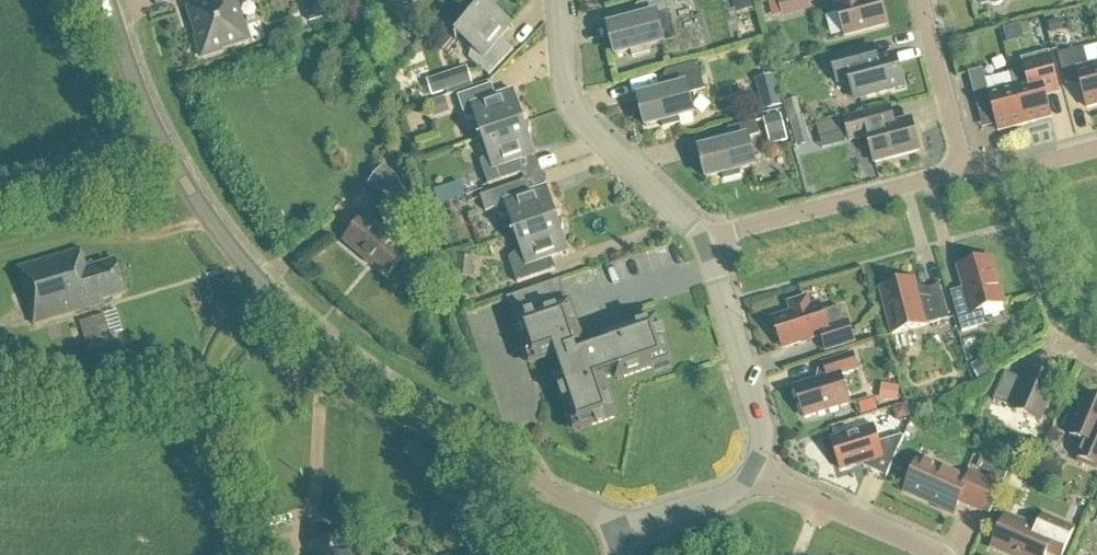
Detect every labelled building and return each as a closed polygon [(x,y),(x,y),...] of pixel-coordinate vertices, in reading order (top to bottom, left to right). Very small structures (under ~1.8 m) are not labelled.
[(211,5),(191,11),(199,38),(196,39),(203,59),(223,53),(222,50),(248,41),(235,0),(209,0),(211,5)] [(304,5),(311,24),(324,19),(318,0),(304,5)] [(669,13),(665,0),(663,0),(638,7),(642,20),(609,29),(616,57),(632,53),(634,58),(650,54),(648,49),(676,41),(669,13)] [(783,19),(812,12),(809,0),(778,0),(783,19)] [(887,26),(880,0),(872,0),(864,2),(864,0),(834,0),(837,12),(838,11),(845,37),(887,26)] [(466,28),(456,41),(457,42),(460,38),(473,49),(469,61),(489,78),(509,57),(514,51),(500,40),(510,28),(513,31),(514,30),(486,7),(490,3),(489,2),(478,15),(477,14),(473,15),(470,17),(468,20),(466,24),(466,28)] [(1060,21),(1048,24),(1051,35),(1063,32),(1060,21)] [(1021,26),(1003,30),(1007,46),(1025,41),(1021,26)] [(874,47),(862,50),(832,58),(839,85),(851,81),(856,101),(903,88),(895,57),(878,62),(874,47)] [(1058,56),(1065,82),(1079,78),(1087,109),(1096,107),(1096,66),(1089,68),(1084,49),(1058,56)] [(1060,96),(1049,53),(1023,60),(1026,71),(1012,75),(1015,87),(1025,126),(1051,119),(1046,99),(1060,96)] [(698,65),(667,73),(672,91),(639,100),(646,128),(663,124),(664,129),(680,125),(679,120),(695,115),(690,96),(705,92),(698,65)] [(473,85),(468,69),(428,82),(433,97),(473,85)] [(1009,76),(986,82),(983,70),(969,74),(977,105),(991,102),(999,133),(1025,126),(1015,87),(1012,88),(1009,76)] [(772,111),(782,108),(774,76),(764,78),(772,111)] [(518,109),(511,90),(510,91),(511,94),(497,99),(492,86),(458,97),(466,120),(479,121),(484,138),(529,123),(526,118),(523,114),(518,109)] [(430,104),(435,120),(451,114),(445,99),(430,104)] [(920,152),(911,120),(894,125),(890,109),(845,120),(850,142),(868,138),(875,164),(920,152)] [(794,134),(807,130),(803,115),(790,119),(794,134)] [(781,116),(764,120),(768,139),(786,134),(781,116)] [(529,123),(484,138),(490,155),(481,164),(489,187),(523,175),(524,179),(540,173),(529,141),(530,134),(530,129),(529,123)] [(733,144),(700,152),(707,180),(723,176),(725,182),(741,177),(739,172),(756,168),(749,140),(760,137),(756,123),(730,130),(733,144)] [(807,130),(794,134),(798,148),(811,145),(807,130)] [(368,187),(394,209),(410,189),(385,167),(368,187)] [(526,183),(491,194),(481,198),(486,213),(496,210),(499,217),(512,218),(517,235),(562,220),(559,214),(556,210),(551,206),(540,173),(524,179),(526,183)] [(439,200),(466,195),(463,181),(437,187),(439,200)] [(408,253),(365,217),(343,244),(371,268),(374,265),(389,277),(408,253)] [(562,220),(517,235),(522,249),(509,261),(518,285),(556,272),(551,258),(566,253),(567,257),(568,256),(562,238),(563,231),(563,226),(562,220)] [(125,295),(115,262),(86,271),(80,250),(17,269),(34,325),(104,304),(104,302),(125,295)] [(455,278),(472,280),(475,260),(458,258),(455,278)] [(959,269),(965,289),(951,293),(962,333),(987,327),(983,312),(1004,306),(1000,290),(1003,289),(999,277),(996,277),(991,260),(959,269)] [(928,291),(916,287),(915,281),(881,290),(893,336),(949,321),(941,287),(928,291)] [(561,282),(508,300),(530,367),(556,358),(563,378),(556,380),(569,417),(575,415),(581,432),(617,420),(603,379),(615,375),(618,382),(654,369),(652,364),(669,358),(657,322),(603,340),(606,347),(578,356),(577,351),(584,348),(561,282)] [(808,303),(804,302),(801,301),(797,303),(794,305),(792,308),(792,312),(792,314),(774,320),(783,350),(822,337),(827,352),(854,343),(848,323),(846,324),(841,309),(823,314),(820,305),(811,308),(810,306),(808,303)] [(88,344),(90,352),(120,343),(117,335),(111,337),(105,316),(80,323),(87,344),(88,344)] [(11,352),(5,330),(0,331),(0,355),(11,352)] [(853,355),(824,364),(829,378),(795,388),(805,419),(850,405),(841,377),(859,371),(853,355)] [(971,368),(979,382),(991,375),(983,361),(971,368)] [(1057,384),(1030,372),(1026,382),(1005,373),(993,402),(1014,410),(1013,411),(1040,423),(1057,384)] [(880,401),(898,403),(900,388),(882,385),(880,401)] [(1069,437),(1085,443),(1078,459),(1096,467),(1096,401),(1086,396),(1076,421),(1072,431),(1069,437)] [(1068,417),(1063,427),(1072,431),(1076,421),(1068,417)] [(902,437),(878,444),(873,428),(832,441),(842,471),(863,465),(864,469),(887,479),(905,438),(902,437)] [(968,482),(921,460),(906,493),(954,514),(960,502),(982,512),(994,486),(1002,489),(1012,467),(997,461),(988,483),(971,476),(968,482)] [(1007,517),(993,550),(1005,554),(1047,554),(1049,554),(1063,554),(1074,530),(1050,520),(1044,533),(1007,517)] [(348,536),(311,546),(313,554),(353,554),(348,536)]
